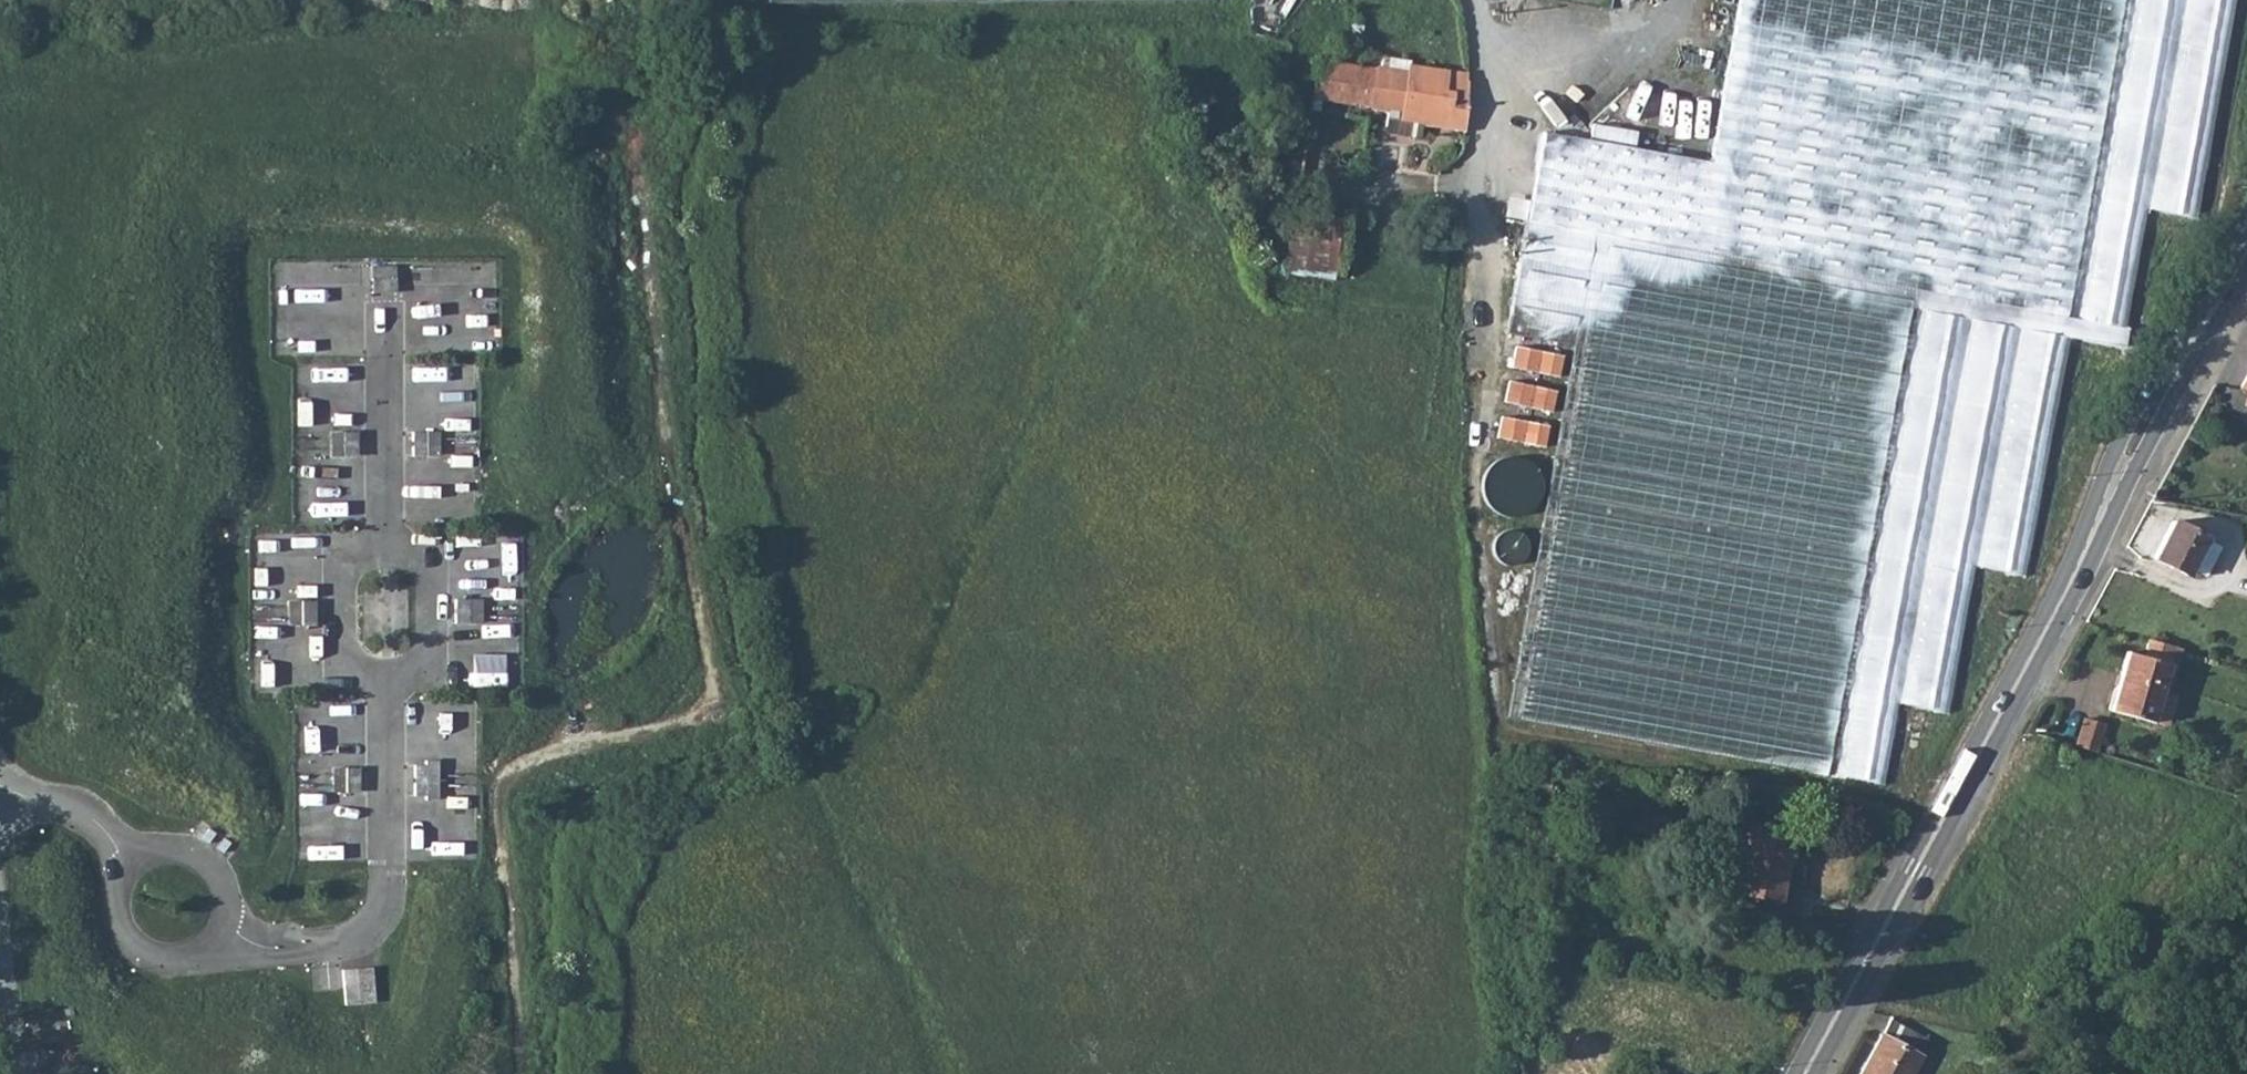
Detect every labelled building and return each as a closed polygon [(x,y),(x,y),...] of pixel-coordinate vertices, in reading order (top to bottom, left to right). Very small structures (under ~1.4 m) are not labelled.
[(1711,161),(1695,251),(1689,250),(1593,232),(1573,345),(1506,716),(1827,776),(1915,290),(2068,317),(2122,0),(1740,0),(1711,161)] [(2068,317),(1915,290),(1827,776),(1886,785),(1900,707),(1950,716),(1976,569),(2029,579),(2071,339),(2126,348),(2150,212),(2196,220),(2236,0),(2122,0),(2068,317)] [(1465,125),(1468,81),(1466,80),(1466,75),(1406,67),(1405,71),(1389,68),(1317,58),(1310,98),(1387,108),(1385,125),(1390,131),(1415,134),(1421,130),(1422,119),(1465,125)] [(1407,61),(1390,59),(1389,68),(1405,71),(1406,67),(1407,61)] [(1573,345),(1593,232),(1689,250),(1695,251),(1711,161),(1542,131),(1526,220),(1507,333),(1573,345)] [(1283,273),(1301,276),(1302,273),(1313,213),(1294,210),(1283,273)] [(1313,213),(1302,273),(1330,278),(1340,218),(1313,213)] [(494,318),(462,317),(460,349),(493,351),(494,318)] [(439,431),(416,431),(416,453),(439,453),(439,431)] [(337,432),(336,453),(361,453),(361,432),(337,432)] [(475,460),(442,460),(443,497),(475,497),(475,460)] [(2191,568),(2206,537),(2173,520),(2153,557),(2187,575),(2191,568)] [(298,534),(263,533),(262,565),(297,566),(298,534)] [(2206,575),(2222,546),(2206,537),(2191,568),(2206,575)] [(2180,647),(2149,639),(2144,656),(2127,651),(2110,710),(2151,722),(2168,726),(2177,696),(2160,690),(2163,682),(2168,664),(2175,666),(2180,647)] [(259,661),(289,662),(290,643),(259,642),(259,661)] [(480,654),(480,686),(512,686),(512,655),(480,654)] [(2168,664),(2163,682),(2170,684),(2175,666),(2168,664)] [(2075,745),(2096,751),(2104,725),(2083,718),(2075,745)] [(1549,793),(1551,777),(1538,774),(1534,790),(1549,793)] [(1791,835),(1746,826),(1733,891),(1778,900),(1791,835)] [(377,965),(346,968),(349,1003),(380,1001),(377,965)] [(1889,1020),(1860,1073),(1910,1073),(1920,1056),(1918,1055),(1926,1040),(1889,1020)]
